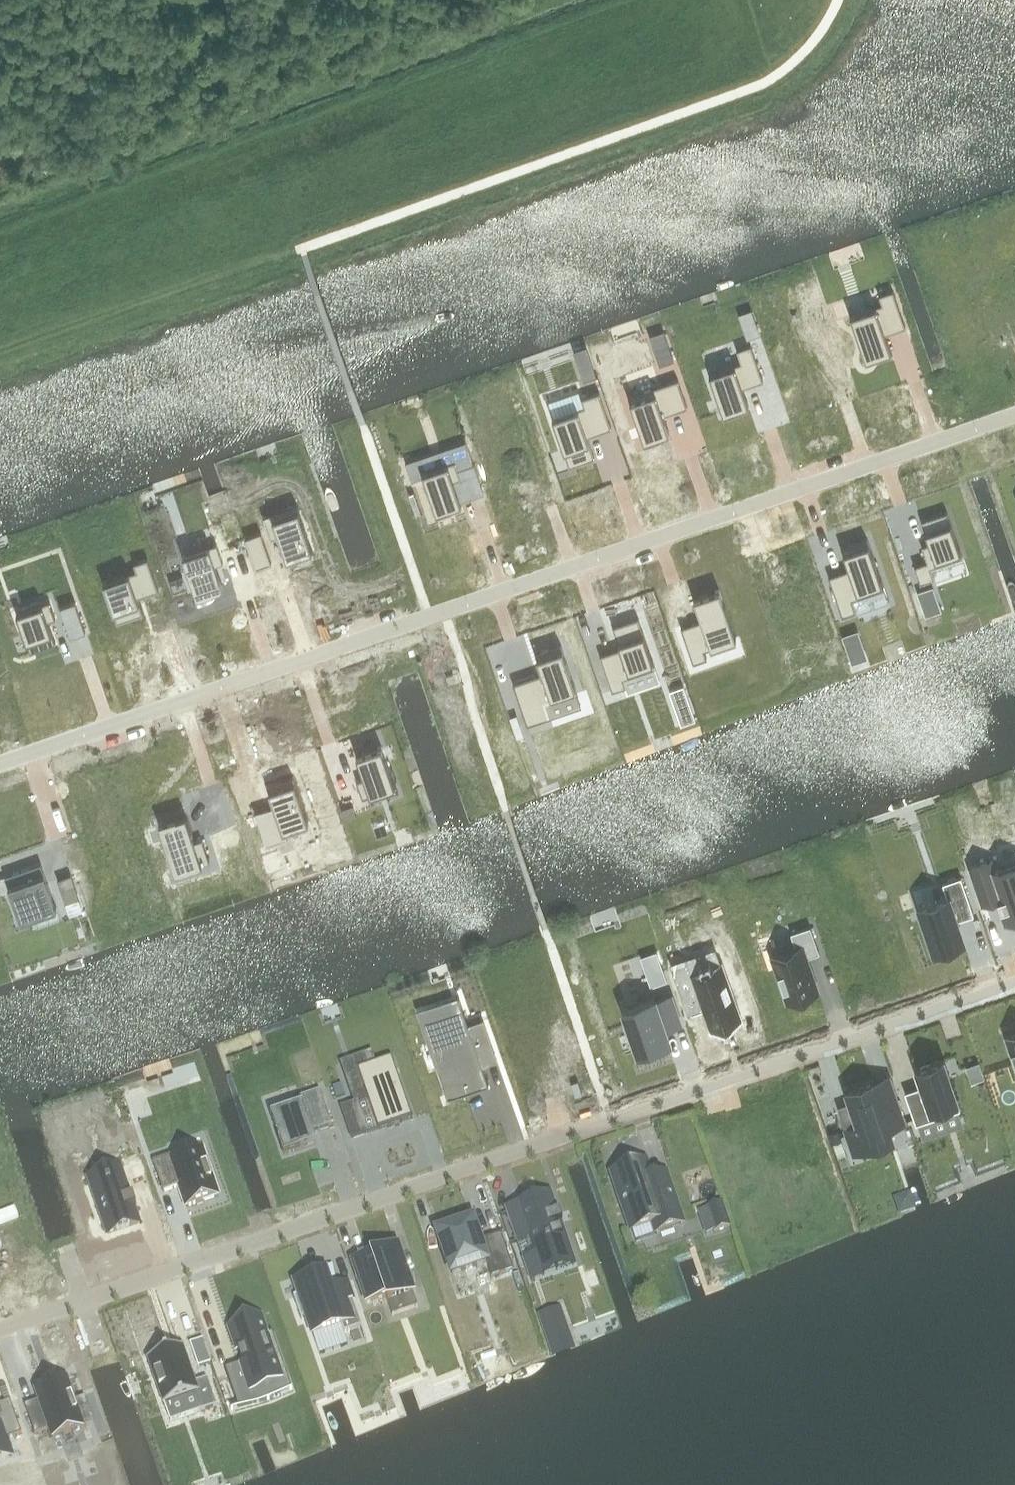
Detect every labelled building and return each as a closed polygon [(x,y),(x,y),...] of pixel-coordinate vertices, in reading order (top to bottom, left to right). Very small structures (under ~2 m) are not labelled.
[(901,331),(889,294),(876,298),(879,308),(876,309),(846,319),(863,368),(888,360),(879,333),(883,331),(886,330),(888,335),(901,331)] [(752,312),(741,316),(748,337),(759,333),(752,312)] [(663,333),(651,337),(660,364),(672,360),(663,333)] [(733,365),(712,373),(726,412),(752,403),(744,381),(749,380),(751,385),(765,380),(753,345),(739,350),(744,362),(738,364),(733,365)] [(592,364),(579,369),(584,381),(597,376),(592,364)] [(669,413),(684,409),(676,381),(627,396),(640,440),(668,431),(661,409),(667,407),(669,413)] [(584,408),(553,419),(570,467),(594,458),(585,431),(591,429),(594,435),(610,429),(598,394),(581,400),(584,408)] [(543,452),(530,457),(532,463),(534,467),(547,463),(543,452)] [(449,465),(427,472),(441,512),(466,503),(458,481),(465,478),(459,461),(449,465)] [(272,514),(264,516),(272,539),(280,537),(289,564),(315,554),(298,505),(272,514)] [(922,592),(936,587),(932,575),(963,565),(957,547),(955,541),(947,518),(922,526),(930,550),(922,552),(928,569),(916,572),(922,592)] [(259,533),(245,538),(254,562),(256,569),(272,564),(261,532),(259,533)] [(843,572),(828,577),(842,617),(856,612),(853,601),(862,597),(884,589),(867,540),(842,548),(851,575),(845,578),(843,572)] [(214,548),(184,558),(198,600),(221,592),(214,569),(220,566),(214,548)] [(104,580),(102,581),(116,622),(118,622),(143,613),(135,590),(140,588),(142,587),(144,595),(146,594),(159,590),(150,565),(147,558),(134,563),(136,570),(134,570),(131,571),(104,580)] [(932,589),(920,593),(927,614),(939,610),(932,589)] [(692,663),(706,658),(704,651),(714,647),(735,640),(719,590),(693,599),(702,626),(696,628),(694,622),(680,627),(692,663)] [(48,600),(15,611),(28,651),(53,643),(46,620),(54,618),(48,600)] [(75,602),(60,607),(70,636),(85,631),(75,602)] [(655,666),(638,616),(613,625),(622,652),(616,654),(614,649),(600,654),(612,690),(626,685),(624,677),(655,666)] [(854,632),(842,636),(846,647),(858,643),(854,632)] [(535,676),(513,684),(527,725),(550,717),(548,714),(546,705),(578,695),(561,645),(535,653),(544,681),(538,683),(536,677),(535,676)] [(684,686),(669,691),(673,702),(688,696),(684,686)] [(389,744),(364,753),(373,776),(366,778),(372,795),(404,783),(389,744)] [(268,807),(256,811),(268,844),(289,837),(288,833),(287,829),(310,820),(295,775),(269,784),(278,811),(271,814),(268,807)] [(352,805),(342,808),(345,817),(355,814),(352,805)] [(187,814),(161,823),(177,872),(211,860),(204,838),(196,841),(187,814)] [(131,901),(121,871),(135,866),(124,835),(74,852),(85,883),(99,878),(109,909),(131,901)] [(970,867),(983,905),(996,901),(1004,926),(1014,923),(1014,864),(991,872),(987,861),(970,867)] [(41,866),(6,879),(22,924),(57,911),(41,866)] [(933,949),(963,939),(957,919),(974,913),(961,875),(943,881),(948,895),(918,905),(933,949)] [(69,876),(58,880),(65,902),(77,898),(69,876)] [(788,1000),(817,990),(806,957),(819,952),(810,925),(791,932),(796,947),(772,955),(788,1000)] [(692,970),(688,959),(672,964),(685,1003),(700,998),(710,1027),(741,1017),(721,960),(692,970)] [(662,966),(646,971),(651,986),(666,981),(662,966)] [(679,1022),(669,993),(654,999),(654,998),(647,1000),(623,1008),(638,1052),(665,1043),(661,1034),(666,1032),(664,1027),(679,1022)] [(463,1009),(425,1022),(452,1099),(489,1086),(475,1043),(490,1038),(483,1019),(468,1025),(463,1009)] [(1005,1036),(1014,1066),(1014,1033),(1005,1036)] [(388,1058),(355,1071),(376,1129),(409,1117),(388,1058)] [(933,1117),(961,1107),(942,1058),(915,1068),(921,1085),(905,1091),(914,1115),(930,1109),(933,1117)] [(979,1063),(967,1067),(972,1082),(984,1078),(979,1063)] [(892,1136),(889,1129),(904,1123),(888,1078),(873,1083),(846,1092),(858,1124),(845,1129),(853,1150),(892,1136)] [(333,1087),(336,1099),(345,1096),(342,1085),(333,1087)] [(283,1157),(316,1145),(312,1133),(331,1127),(319,1092),(298,1099),(300,1106),(269,1117),(283,1157)] [(354,1104),(339,1109),(350,1139),(365,1133),(354,1104)] [(827,1134),(831,1144),(841,1140),(838,1130),(827,1134)] [(171,1158),(153,1164),(163,1192),(177,1188),(185,1210),(220,1198),(203,1148),(172,1159),(171,1158)] [(650,1179),(644,1162),(613,1173),(625,1209),(622,1210),(625,1220),(628,1219),(632,1232),(654,1225),(657,1234),(682,1225),(665,1174),(650,1179)] [(122,1179),(92,1190),(108,1235),(138,1225),(122,1179)] [(521,1209),(508,1213),(518,1242),(531,1237),(540,1264),(570,1253),(550,1195),(519,1205),(521,1209)] [(723,1202),(704,1208),(705,1211),(712,1234),(731,1227),(723,1202)] [(473,1218),(432,1232),(448,1279),(485,1266),(489,1265),(482,1243),(480,1239),(473,1218)] [(499,1237),(482,1243),(489,1265),(485,1266),(489,1278),(510,1271),(512,1271),(501,1236),(499,1237)] [(368,1256),(353,1261),(367,1303),(386,1297),(388,1302),(413,1293),(397,1246),(371,1255),(372,1257),(369,1258),(368,1256)] [(299,1296),(294,1298),(301,1320),(307,1318),(313,1335),(341,1326),(344,1333),(362,1327),(348,1288),(332,1293),(325,1272),(294,1282),(299,1296)] [(524,1288),(519,1273),(513,1275),(518,1290),(524,1288)] [(240,1369),(226,1374),(238,1407),(253,1402),(249,1390),(280,1379),(273,1358),(280,1355),(272,1331),(265,1334),(259,1317),(226,1328),(240,1369)] [(198,1367),(211,1363),(203,1339),(190,1344),(198,1367)] [(183,1348),(149,1359),(165,1407),(170,1421),(202,1410),(216,1406),(208,1382),(196,1386),(183,1348)] [(39,1400),(24,1405),(34,1434),(48,1429),(51,1438),(81,1428),(80,1424),(91,1420),(83,1397),(73,1401),(65,1379),(35,1389),(39,1400)] [(5,1442),(4,1440),(19,1435),(12,1411),(0,1415),(0,1444),(5,1442)]
